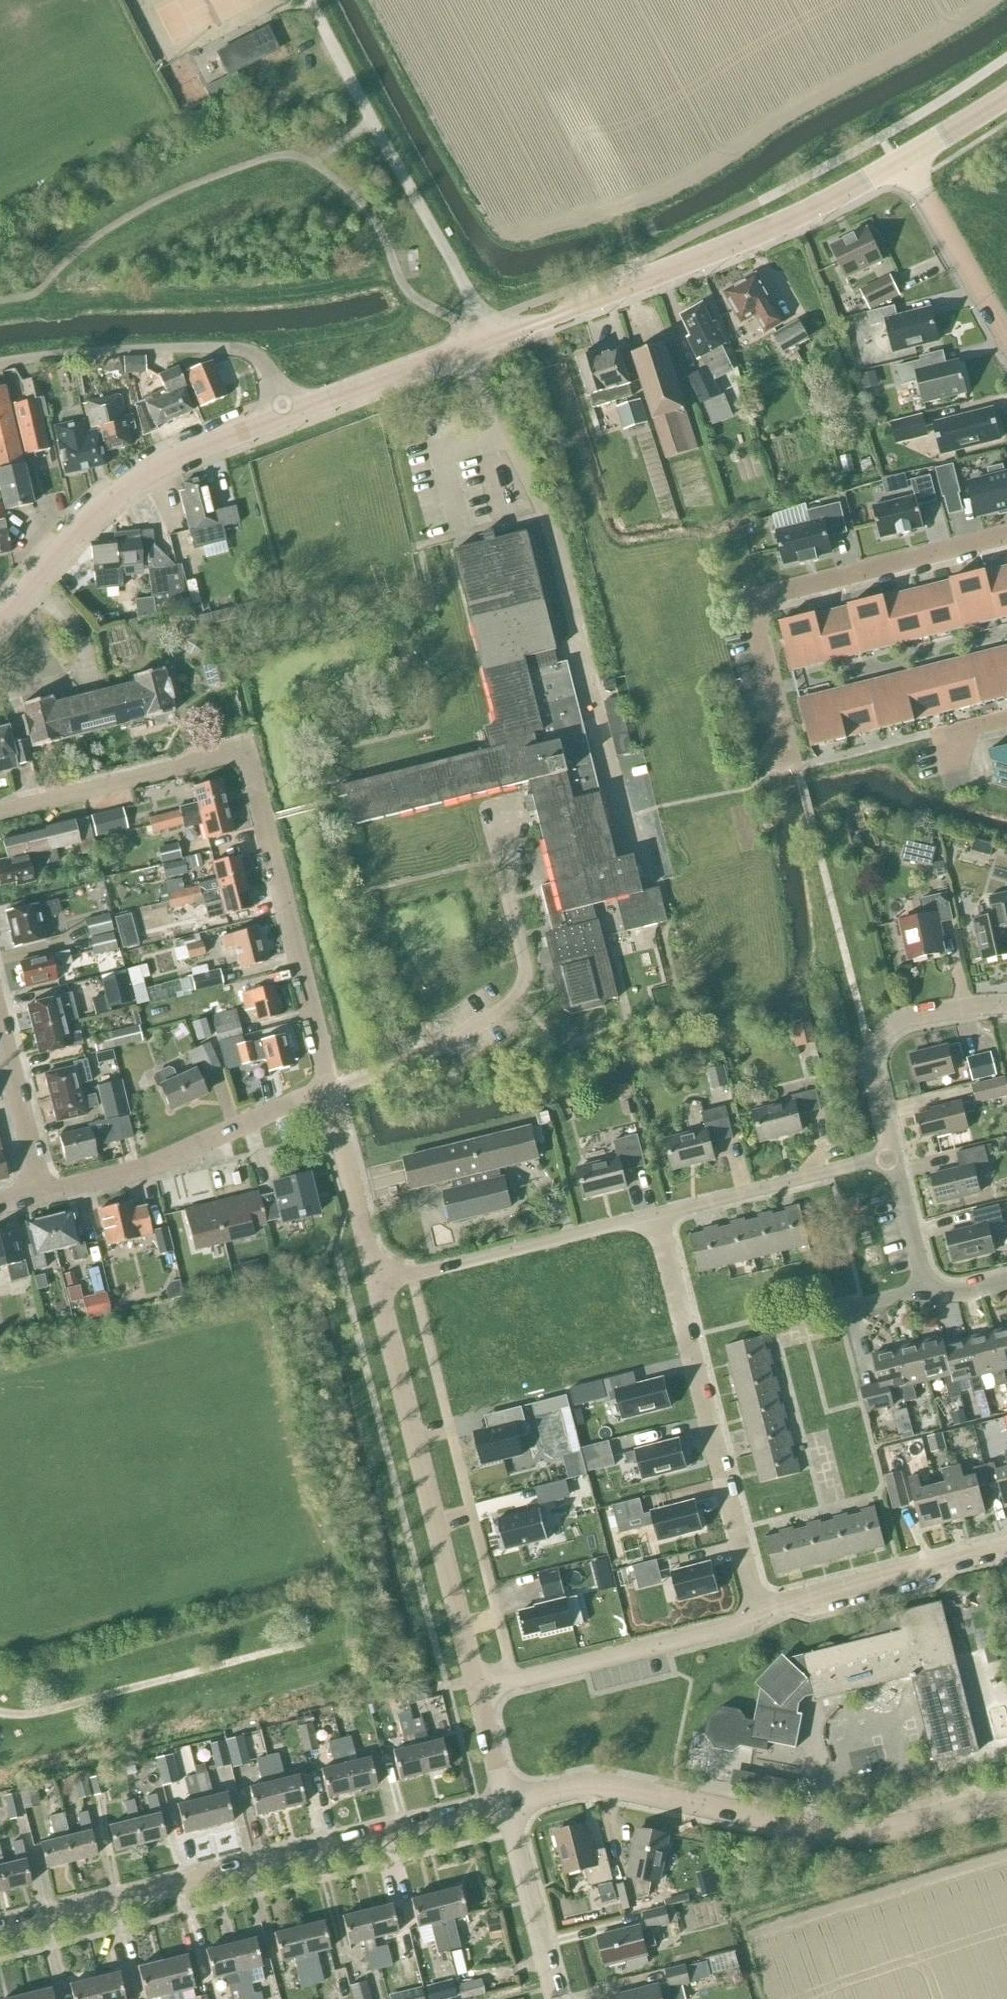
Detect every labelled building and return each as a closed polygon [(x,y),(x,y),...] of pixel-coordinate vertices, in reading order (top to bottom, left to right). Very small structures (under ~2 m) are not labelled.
[(278,51),(267,30),(218,55),(229,76),(278,51)] [(844,240),(844,241),(831,247),(846,278),(882,261),(867,229),(854,236),(854,235),(844,240)] [(756,275),(724,293),(741,324),(761,312),(768,325),(780,318),(773,305),(756,275)] [(863,295),(871,311),(900,297),(895,286),(884,291),(881,286),(863,295)] [(687,337),(698,360),(727,346),(715,323),(712,324),(703,305),(680,316),(690,336),(687,337)] [(898,318),(895,306),(868,313),(872,329),(887,325),(894,352),(938,340),(931,309),(898,318)] [(807,339),(798,322),(774,335),(783,353),(807,339)] [(632,353),(653,419),(665,459),(698,449),(665,343),(632,353)] [(596,354),(577,360),(589,397),(590,396),(593,408),(633,396),(629,384),(619,350),(597,357),(596,354)] [(123,358),(124,375),(145,374),(145,357),(123,358)] [(958,363),(934,369),(931,358),(896,366),(901,385),(918,381),(924,404),(940,400),(940,398),(965,392),(958,363)] [(123,379),(118,359),(101,363),(105,376),(109,375),(110,382),(123,379)] [(226,397),(212,362),(185,372),(200,408),(226,397)] [(177,368),(158,376),(164,390),(143,399),(144,401),(135,405),(143,436),(157,430),(155,427),(192,411),(183,389),(186,388),(177,368)] [(689,378),(701,403),(718,395),(711,379),(706,370),(689,378)] [(863,389),(879,386),(875,371),(859,375),(863,389)] [(14,405),(26,455),(48,450),(40,419),(48,417),(38,378),(22,382),(27,402),(14,405)] [(5,511),(33,504),(4,386),(0,387),(0,491),(5,511)] [(87,419),(90,430),(96,429),(102,453),(130,446),(126,431),(135,429),(132,415),(125,417),(120,397),(84,405),(87,419)] [(641,400),(617,408),(624,431),(648,423),(641,400)] [(933,424),(938,440),(941,454),(999,439),(992,409),(933,424)] [(922,415),(889,423),(894,444),(927,436),(922,415)] [(102,453),(96,429),(90,430),(87,419),(53,427),(64,475),(105,466),(102,453)] [(844,473),(854,470),(850,455),(840,457),(844,473)] [(863,472),(873,468),(871,459),(860,462),(863,472)] [(943,498),(960,493),(953,465),(936,470),(943,498)] [(989,479),(970,484),(978,515),(1006,508),(1006,474),(1005,475),(1003,465),(987,469),(989,479)] [(895,486),(902,490),(908,489),(905,473),(893,476),(895,486)] [(910,530),(923,527),(917,505),(935,501),(929,476),(910,481),(914,497),(871,507),(879,538),(897,534),(898,535),(910,532),(910,530)] [(205,478),(183,484),(185,492),(179,493),(189,532),(197,529),(205,561),(229,555),(215,499),(210,500),(205,478)] [(11,553),(1,504),(0,505),(0,555),(11,553)] [(825,531),(830,530),(831,536),(845,532),(838,505),(808,513),(811,524),(776,533),(784,564),(799,560),(800,564),(816,560),(815,556),(830,552),(825,531)] [(123,588),(122,578),(143,575),(142,571),(147,570),(155,569),(154,557),(141,558),(139,531),(113,534),(114,542),(91,544),(93,571),(94,571),(96,590),(123,588)] [(552,932),(545,934),(565,1011),(571,1015),(605,1007),(608,1001),(619,998),(599,921),(597,921),(594,906),(617,900),(625,932),(667,922),(659,888),(645,891),(635,855),(618,860),(568,662),(530,671),(526,658),(557,650),(528,532),(496,540),(494,531),(483,533),(486,543),(454,551),(498,727),(487,730),(491,748),(336,787),(339,799),(349,797),(356,825),(531,781),(556,883),(541,887),(552,932)] [(180,566),(155,569),(147,570),(151,599),(134,604),(136,608),(122,612),(125,622),(171,611),(170,607),(186,605),(180,566)] [(984,571),(997,620),(996,615),(1006,612),(1006,566),(984,571)] [(984,571),(951,580),(963,629),(964,629),(963,628),(975,625),(975,626),(976,625),(975,620),(983,618),(983,619),(984,618),(995,615),(996,620),(997,620),(984,571)] [(951,580),(917,588),(929,637),(930,637),(928,632),(940,629),(941,629),(948,627),(949,627),(950,627),(950,626),(961,624),(962,629),(963,629),(951,580)] [(220,610),(243,605),(239,585),(215,590),(220,610)] [(917,588),(883,597),(895,646),(896,646),(895,640),(906,637),(906,638),(907,638),(907,637),(915,635),(915,636),(916,636),(916,635),(927,632),(929,638),(929,637),(917,588)] [(883,597),(849,605),(862,654),(861,649),(872,646),(872,647),(873,646),(881,644),(882,649),(883,649),(883,648),(895,645),(895,646),(883,597)] [(849,605),(815,614),(828,663),(827,657),(838,655),(839,655),(840,655),(840,654),(847,652),(847,653),(848,653),(848,652),(860,649),(861,655),(862,654),(849,605)] [(183,624),(195,621),(193,607),(180,610),(183,624)] [(235,609),(210,614),(213,624),(237,619),(235,609)] [(200,627),(213,624),(210,614),(198,617),(200,627)] [(815,614),(781,623),(793,672),(794,671),(793,666),(804,663),(804,664),(805,664),(805,663),(813,661),(814,666),(815,666),(815,665),(827,662),(827,663),(828,663),(815,614)] [(189,655),(202,652),(199,639),(186,642),(189,655)] [(970,655),(983,704),(1006,698),(1006,658),(1004,646),(1003,647),(1005,652),(994,655),(994,654),(993,654),(993,655),(985,657),(984,651),(983,652),(971,655),(970,655)] [(937,663),(936,663),(949,712),(983,704),(970,655),(971,660),(960,663),(959,663),(958,663),(959,664),(951,665),(950,665),(950,666),(938,669),(937,663)] [(204,668),(208,688),(231,682),(226,663),(204,668)] [(903,672),(915,721),(949,712),(936,663),(937,669),(926,672),(926,671),(925,671),(925,672),(917,674),(917,673),(916,674),(905,677),(903,672)] [(51,698),(21,705),(24,716),(21,717),(26,738),(29,737),(32,748),(174,711),(163,669),(133,677),(135,684),(53,705),(51,698)] [(869,680),(881,729),(915,721),(903,672),(902,672),(902,673),(891,675),(890,675),(889,675),(891,680),(883,682),(882,682),(882,683),(871,685),(869,680)] [(836,688),(835,689),(847,738),(881,729),(869,680),(868,680),(870,686),(858,689),(858,688),(857,688),(857,689),(849,691),(849,690),(848,690),(848,691),(837,694),(836,688)] [(801,697),(800,697),(812,746),(847,738),(835,689),(834,689),(823,692),(822,692),(823,697),(815,699),(814,699),(814,700),(803,702),(801,697)] [(604,702),(613,737),(617,757),(633,753),(620,698),(604,702)] [(0,729),(0,772),(18,768),(8,727),(0,729)] [(31,760),(25,740),(13,744),(18,763),(31,760)] [(988,751),(997,786),(1006,789),(1006,746),(988,751)] [(168,829),(183,825),(181,818),(227,807),(220,780),(193,787),(197,803),(177,808),(178,812),(164,816),(168,829)] [(227,807),(181,818),(183,825),(184,829),(202,825),(206,840),(233,833),(227,807)] [(91,817),(96,837),(127,829),(122,809),(91,817)] [(152,833),(168,829),(164,816),(149,820),(152,833)] [(82,855),(96,851),(88,818),(74,821),(80,844),(82,855)] [(15,882),(16,886),(34,882),(29,865),(44,861),(45,865),(58,862),(55,850),(80,844),(74,821),(2,839),(7,860),(0,862),(0,886),(15,882)] [(158,849),(161,864),(181,859),(177,844),(158,849)] [(924,860),(932,862),(935,847),(924,845),(921,856),(924,860)] [(186,905),(202,901),(200,894),(246,883),(239,856),(212,863),(216,880),(198,885),(199,888),(186,891),(183,891),(186,905)] [(165,879),(184,874),(182,861),(162,866),(165,879)] [(934,863),(937,877),(946,875),(943,861),(934,863)] [(183,891),(186,891),(184,882),(165,886),(168,895),(183,891)] [(200,894),(202,901),(203,907),(222,902),(225,916),(252,909),(246,883),(200,894)] [(171,909),(186,905),(183,891),(168,895),(171,909)] [(900,921),(909,960),(943,952),(937,924),(952,920),(946,893),(921,899),(925,916),(900,921)] [(983,960),(1006,955),(1006,932),(1004,919),(1006,918),(1006,894),(987,898),(991,917),(974,921),(983,960)] [(6,913),(15,947),(45,940),(40,920),(61,914),(57,901),(37,906),(37,905),(25,908),(23,902),(9,906),(11,912),(6,913)] [(202,931),(197,913),(174,919),(179,937),(202,931)] [(89,937),(113,932),(109,915),(85,921),(89,937)] [(266,962),(257,928),(221,937),(224,950),(234,947),(240,969),(266,962)] [(90,939),(94,957),(118,951),(113,933),(90,939)] [(185,946),(189,960),(205,956),(202,942),(185,946)] [(19,963),(25,988),(57,980),(54,964),(61,963),(62,967),(72,965),(69,951),(19,963)] [(132,987),(144,984),(139,966),(127,970),(132,987)] [(191,977),(195,992),(208,988),(222,985),(218,970),(191,977)] [(132,1003),(125,975),(100,981),(107,1009),(132,1003)] [(136,1005),(148,1002),(144,984),(132,987),(136,1005)] [(254,1010),(257,1022),(279,1016),(272,986),(241,994),(245,1012),(254,1010)] [(29,1006),(34,1030),(64,1023),(61,1011),(74,1007),(71,995),(29,1006)] [(211,1017),(217,1042),(242,1036),(236,1011),(211,1017)] [(613,1025),(625,1022),(622,1012),(611,1015),(613,1025)] [(587,1021),(590,1031),(602,1028),(599,1018),(587,1021)] [(191,1025),(195,1040),(206,1038),(201,1022),(191,1025)] [(64,1023),(34,1030),(40,1054),(83,1044),(80,1031),(67,1034),(64,1023)] [(792,1027),(796,1048),(815,1043),(811,1023),(792,1027)] [(92,1037),(96,1053),(142,1042),(138,1026),(92,1037)] [(292,1067),(287,1049),(292,1047),(289,1036),(284,1037),(284,1035),(261,1041),(251,1044),(250,1042),(236,1046),(241,1066),(266,1060),(269,1072),(292,1067)] [(219,1068),(209,1044),(186,1054),(193,1067),(200,1064),(205,1074),(219,1068)] [(917,1082),(954,1073),(947,1046),(910,1055),(917,1082)] [(967,1058),(973,1084),(996,1078),(990,1053),(967,1058)] [(45,1074),(51,1099),(80,1092),(79,1086),(92,1083),(87,1060),(72,1063),(73,1067),(45,1074)] [(729,1086),(724,1066),(707,1070),(712,1090),(729,1086)] [(195,1072),(176,1080),(172,1071),(168,1068),(154,1075),(152,1079),(157,1089),(161,1087),(171,1109),(205,1094),(195,1072)] [(108,1071),(105,1078),(107,1085),(120,1082),(116,1069),(108,1071)] [(977,1105),(1006,1097),(1006,1084),(1005,1077),(972,1085),(977,1105)] [(98,1087),(105,1119),(129,1113),(121,1082),(120,1082),(107,1085),(98,1087)] [(816,1090),(792,1096),(794,1102),(753,1112),(761,1142),(801,1131),(797,1115),(821,1110),(816,1090)] [(82,1099),(80,1092),(51,1099),(57,1123),(86,1116),(84,1111),(98,1107),(95,1095),(82,1099)] [(969,1129),(962,1102),(932,1109),(932,1112),(916,1116),(922,1138),(937,1134),(938,1137),(969,1129)] [(734,1137),(726,1106),(701,1113),(706,1131),(666,1140),(673,1169),(715,1159),(712,1143),(734,1137)] [(539,1126),(551,1123),(548,1112),(536,1115),(539,1126)] [(129,1113),(105,1119),(106,1121),(89,1125),(90,1129),(59,1136),(65,1163),(96,1155),(95,1147),(133,1138),(127,1116),(129,1115),(129,1113)] [(452,1179),(455,1191),(444,1193),(451,1222),(512,1207),(505,1179),(501,1180),(499,1168),(538,1158),(531,1128),(405,1159),(413,1189),(452,1179)] [(646,1166),(638,1135),(613,1141),(618,1158),(578,1168),(585,1198),(626,1188),(622,1172),(646,1166)] [(980,1193),(973,1166),(988,1162),(984,1146),(956,1153),(960,1169),(931,1176),(938,1203),(980,1193)] [(275,1193),(259,1197),(266,1223),(281,1219),(282,1223),(317,1214),(308,1175),(273,1184),(275,1193)] [(266,1223),(259,1197),(258,1193),(184,1211),(194,1252),(254,1237),(252,1228),(266,1224),(266,1223)] [(132,1210),(130,1202),(99,1210),(107,1246),(116,1244),(119,1247),(131,1244),(131,1241),(152,1236),(145,1207),(132,1210)] [(1005,1229),(999,1205),(971,1212),(975,1228),(946,1235),(953,1262),(994,1252),(990,1233),(1005,1229)] [(786,1209),(786,1212),(772,1216),(781,1252),(809,1245),(800,1206),(786,1209)] [(71,1213),(49,1218),(58,1252),(70,1249),(73,1262),(88,1258),(84,1243),(78,1244),(71,1213)] [(772,1216),(771,1213),(759,1216),(759,1219),(745,1223),(754,1259),(781,1252),(772,1216)] [(34,1272),(47,1268),(44,1255),(58,1252),(49,1218),(27,1224),(32,1245),(28,1246),(34,1272)] [(744,1220),(731,1223),(732,1226),(718,1230),(727,1266),(754,1259),(745,1223),(744,1220)] [(690,1236),(699,1273),(727,1266),(718,1230),(717,1226),(704,1230),(705,1233),(690,1236)] [(6,1267),(10,1283),(28,1278),(24,1262),(19,1263),(10,1228),(0,1231),(0,1268),(6,1267)] [(158,1255),(172,1252),(173,1252),(167,1228),(153,1231),(158,1255)] [(67,1286),(76,1283),(73,1272),(64,1274),(67,1286)] [(83,1299),(87,1319),(110,1314),(106,1294),(83,1299)] [(991,1333),(1000,1371),(1004,1370),(1006,1369),(1006,1329),(991,1333)] [(1000,1371),(991,1333),(967,1339),(977,1377),(981,1376),(992,1373),(996,1387),(1006,1385),(1006,1382),(1004,1370),(1000,1371)] [(943,1337),(919,1343),(929,1381),(944,1377),(950,1399),(961,1396),(957,1382),(954,1383),(944,1345),(943,1337)] [(734,1375),(770,1366),(774,1365),(770,1352),(767,1353),(764,1338),(727,1347),(734,1375)] [(944,1345),(954,1383),(957,1382),(969,1379),(973,1393),(984,1390),(981,1376),(977,1377),(967,1339),(944,1345)] [(913,1385),(929,1381),(919,1343),(896,1349),(905,1387),(902,1388),(905,1402),(917,1399),(913,1385)] [(905,1387),(896,1349),(872,1356),(879,1384),(860,1389),(866,1412),(894,1405),(890,1391),(902,1388),(905,1387)] [(741,1402),(777,1393),(780,1392),(777,1380),(774,1381),(770,1366),(734,1375),(741,1402)] [(584,1404),(615,1396),(611,1379),(580,1387),(584,1404)] [(664,1379),(625,1388),(632,1416),(671,1407),(664,1379)] [(747,1429),(784,1421),(787,1420),(784,1407),(781,1408),(777,1393),(741,1402),(747,1429)] [(567,1395),(532,1404),(535,1416),(570,1407),(567,1395)] [(978,1419),(991,1416),(988,1406),(976,1409),(978,1419)] [(508,1425),(475,1433),(483,1464),(523,1454),(519,1438),(529,1436),(522,1407),(504,1411),(508,1425)] [(954,1425),(966,1422),(963,1410),(951,1412),(954,1425)] [(901,1439),(915,1435),(909,1414),(896,1418),(901,1439)] [(787,1435),(784,1421),(747,1429),(754,1457),(790,1448),(794,1447),(791,1434),(787,1435)] [(946,1449),(942,1434),(942,1433),(927,1437),(931,1453),(946,1449)] [(585,1460),(612,1453),(609,1441),(582,1448),(585,1460)] [(647,1478),(686,1468),(679,1441),(640,1450),(647,1478)] [(761,1483),(800,1474),(797,1462),(794,1462),(790,1448),(754,1457),(761,1483)] [(984,1466),(989,1486),(999,1483),(1005,1507),(1006,1507),(1006,1468),(996,1471),(994,1463),(984,1466)] [(960,1466),(951,1468),(964,1518),(985,1512),(979,1488),(989,1486),(984,1466),(974,1469),(976,1476),(963,1479),(960,1466)] [(946,1484),(934,1487),(943,1523),(964,1518),(951,1468),(943,1470),(946,1484)] [(910,1505),(901,1472),(885,1476),(893,1510),(910,1505)] [(921,1528),(943,1523),(934,1487),(921,1490),(918,1476),(909,1479),(921,1528)] [(564,1481),(541,1487),(545,1502),(568,1496),(564,1481)] [(644,1515),(640,1499),(612,1506),(616,1522),(644,1515)] [(695,1502),(656,1512),(663,1539),(702,1530),(695,1502)] [(862,1514),(848,1518),(857,1554),(885,1547),(875,1507),(861,1511),(862,1514)] [(540,1509),(497,1520),(505,1551),(548,1540),(540,1509)] [(835,1521),(821,1524),(830,1560),(857,1554),(848,1518),(847,1514),(834,1518),(835,1521)] [(808,1528),(793,1531),(803,1568),(830,1560),(821,1524),(820,1521),(807,1524),(808,1528)] [(780,1532),(781,1535),(766,1538),(775,1575),(803,1568),(793,1531),(793,1528),(780,1532)] [(610,1570),(607,1559),(595,1561),(598,1573),(610,1570)] [(633,1567),(636,1578),(659,1573),(656,1561),(633,1567)] [(679,1601),(718,1592),(711,1564),(672,1573),(679,1601)] [(558,1570),(539,1575),(545,1598),(564,1593),(558,1570)] [(520,1612),(526,1636),(542,1632),(542,1634),(572,1626),(566,1599),(536,1606),(536,1608),(520,1612)] [(849,1644),(837,1648),(833,1645),(828,1644),(823,1645),(819,1648),(817,1652),(804,1656),(786,1661),(783,1659),(759,1684),(761,1686),(754,1721),(746,1720),(744,1716),(723,1707),(708,1717),(705,1734),(715,1748),(732,1752),(741,1746),(767,1751),(768,1743),(796,1748),(802,1714),(796,1713),(805,1696),(814,1694),(816,1700),(911,1676),(933,1762),(978,1751),(941,1602),(896,1613),(896,1614),(889,1617),(883,1620),(871,1630),(865,1633),(854,1637),(851,1639),(850,1643),(849,1644)] [(988,1664),(998,1662),(994,1646),(984,1648),(988,1664)] [(340,1733),(352,1729),(348,1714),(336,1717),(340,1733)] [(421,1718),(411,1721),(424,1774),(448,1768),(441,1740),(427,1744),(421,1718)] [(424,1774),(411,1721),(398,1724),(405,1749),(392,1752),(399,1780),(424,1774)] [(318,1747),(313,1724),(297,1727),(303,1751),(318,1747)] [(351,1736),(339,1738),(352,1792),(377,1786),(370,1758),(357,1761),(351,1736)] [(226,1741),(232,1768),(250,1764),(243,1737),(226,1741)] [(327,1798),(352,1792),(339,1738),(328,1741),(334,1767),(320,1770),(327,1798)] [(229,1765),(223,1742),(209,1745),(215,1769),(229,1765)] [(298,1776),(285,1779),(279,1753),(267,1756),(273,1782),(280,1810),(305,1804),(298,1776)] [(155,1760),(162,1787),(179,1783),(172,1755),(155,1760)] [(280,1810),(273,1782),(267,1756),(256,1759),(263,1784),(249,1788),(256,1816),(280,1810)] [(207,1772),(196,1775),(208,1828),(233,1822),(226,1793),(214,1797),(207,1772)] [(184,1834),(208,1828),(196,1775),(184,1778),(190,1802),(177,1806),(184,1834)] [(105,1793),(101,1777),(89,1780),(94,1797),(105,1793)] [(90,1797),(86,1778),(73,1781),(78,1800),(90,1797)] [(23,1809),(40,1805),(37,1789),(19,1793),(23,1809)] [(22,1818),(17,1794),(4,1797),(9,1821),(22,1818)] [(151,1816),(138,1820),(134,1821),(140,1845),(165,1839),(159,1815),(161,1814),(156,1795),(146,1797),(151,1816)] [(140,1845),(134,1821),(138,1820),(133,1800),(124,1803),(129,1822),(109,1827),(115,1851),(140,1845)] [(82,1834),(69,1837),(65,1838),(71,1862),(96,1856),(90,1832),(92,1832),(87,1812),(78,1814),(82,1834)] [(65,1838),(69,1837),(63,1813),(49,1817),(55,1841),(40,1844),(46,1868),(71,1862),(65,1838)] [(585,1869),(589,1886),(613,1880),(605,1849),(593,1852),(586,1824),(555,1833),(566,1874),(585,1869)] [(629,1878),(630,1882),(618,1886),(624,1910),(637,1906),(635,1900),(649,1897),(652,1882),(659,1884),(668,1838),(637,1831),(628,1877),(629,1878)] [(0,1866),(0,1870),(5,1891),(30,1885),(24,1861),(26,1860),(21,1841),(12,1843),(16,1862),(3,1866),(0,1866)] [(600,1886),(605,1903),(617,1900),(612,1883),(600,1886)] [(459,1888),(435,1894),(449,1952),(460,1949),(453,1919),(466,1915),(459,1888)] [(449,1952),(435,1894),(410,1900),(417,1928),(431,1924),(433,1934),(431,1935),(438,1966),(451,1963),(448,1952),(449,1952)] [(391,1905),(366,1911),(373,1939),(398,1933),(391,1905)] [(670,1929),(680,1926),(674,1905),(665,1908),(669,1925),(670,1929)] [(639,1927),(599,1936),(606,1966),(647,1955),(645,1949),(657,1946),(653,1929),(669,1925),(665,1908),(644,1913),(648,1930),(641,1932),(639,1927)] [(369,1972),(380,1969),(375,1948),(373,1939),(366,1911),(342,1917),(349,1945),(361,1942),(369,1972)] [(322,1922),(298,1928),(312,1985),(324,1982),(317,1953),(329,1950),(322,1922)] [(301,1988),(312,1985),(298,1928),(273,1934),(281,1962),(294,1959),(301,1988)] [(254,1939),(230,1945),(243,1998),(255,1995),(248,1970),(261,1967),(254,1939)] [(243,1998),(230,1945),(205,1951),(212,1979),(226,1976),(232,1998),(239,1998),(243,1998)] [(387,1946),(375,1948),(380,1969),(392,1967),(387,1946)] [(162,1962),(171,1998),(182,1998),(180,1992),(194,1989),(186,1956),(162,1962)] [(162,1962),(137,1968),(145,1998),(152,1998),(159,1997),(159,1998),(171,1998),(162,1962)] [(691,1979),(701,1977),(697,1962),(688,1965),(691,1979)] [(614,1998),(685,1998),(682,1986),(691,1984),(686,1966),(667,1971),(670,1984),(657,1987),(657,1986),(614,1997),(614,1998)] [(94,1979),(99,1998),(125,1998),(118,1973),(94,1979)] [(94,1979),(69,1985),(73,1998),(99,1998),(94,1979)] [(481,1979),(457,1985),(460,1998),(465,1998),(485,1994),(481,1979)] [(366,1983),(350,1987),(353,1998),(370,1998),(366,1983)] [(392,1998),(425,1998),(422,1988),(391,1995),(392,1998)] [(25,1998),(52,1998),(50,1990),(25,1996),(25,1998)]
